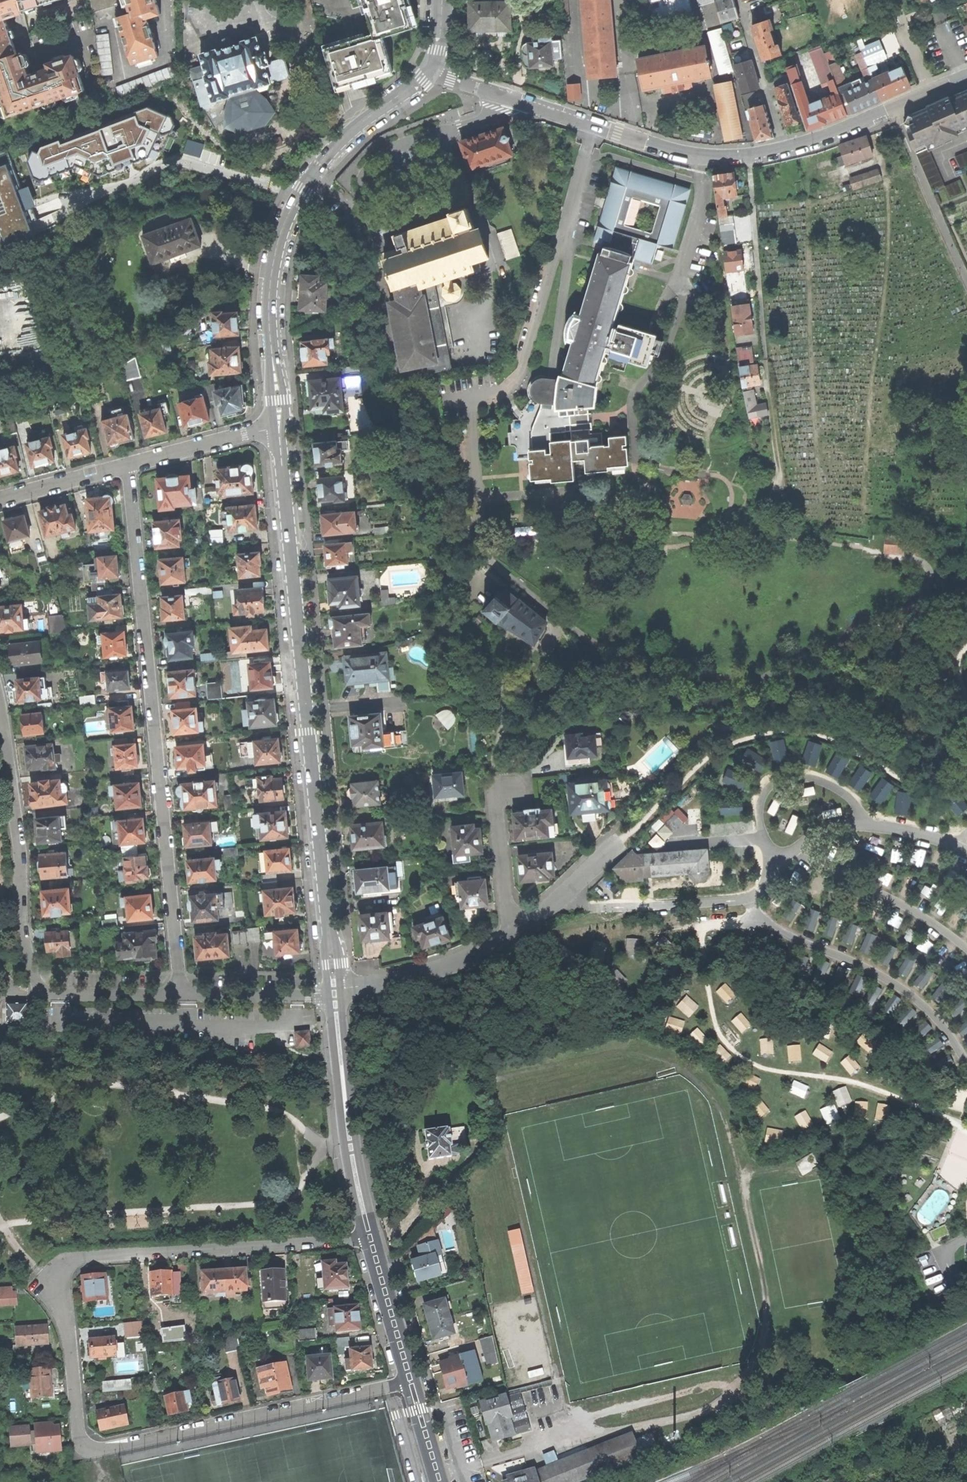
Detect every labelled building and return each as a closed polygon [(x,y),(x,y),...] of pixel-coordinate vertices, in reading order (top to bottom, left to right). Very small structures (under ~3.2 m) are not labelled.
[(10,117),(23,113),(24,113),(24,112),(86,90),(74,55),(48,64),(51,73),(47,74),(43,76),(43,74),(33,76),(34,78),(33,79),(31,80),(30,77),(27,78),(24,70),(27,69),(21,51),(18,53),(6,19),(10,17),(6,0),(0,0),(0,87),(10,117)] [(24,10),(55,0),(22,0),(24,10)] [(93,13),(118,6),(120,2),(119,0),(91,0),(93,13)] [(133,13),(119,17),(133,64),(159,56),(153,34),(148,18),(161,14),(157,0),(129,0),(133,13)] [(364,15),(368,13),(374,34),(325,49),(338,92),(365,83),(393,75),(392,71),(393,71),(383,38),(416,28),(415,27),(419,26),(411,0),(360,0),(364,15)] [(470,3),(471,17),(471,30),(510,29),(509,0),(492,0),(492,3),(470,3)] [(589,77),(616,75),(610,0),(583,0),(589,77)] [(655,3),(658,2),(663,21),(696,11),(693,0),(654,0),(655,3)] [(739,17),(735,5),(734,0),(716,0),(715,0),(721,23),(739,17)] [(776,3),(770,5),(772,13),(779,10),(776,3)] [(757,16),(769,12),(767,6),(755,10),(757,16)] [(764,59),(782,54),(779,43),(774,45),(769,30),(774,29),(771,18),(752,24),(760,48),(764,59)] [(711,32),(722,72),(733,69),(722,29),(711,32)] [(115,74),(110,33),(95,35),(100,75),(115,74)] [(216,128),(225,122),(226,127),(242,132),(244,125),(247,125),(251,125),(256,123),(260,121),(266,125),(271,118),(276,112),(271,96),(268,100),(257,90),(256,88),(258,88),(261,91),(269,89),(269,84),(271,83),(270,80),(276,79),(277,81),(278,81),(280,81),(289,78),(290,77),(291,75),(286,60),(285,59),(283,58),(273,60),(271,62),(271,64),(270,64),(266,53),(262,54),(257,37),(242,42),(243,44),(236,46),(233,37),(221,41),(224,50),(217,52),(217,50),(202,54),(204,62),(200,64),(201,68),(193,70),(196,80),(196,81),(204,107),(216,128)] [(529,42),(524,44),(522,49),(523,62),(526,66),(530,67),(542,66),(554,65),(554,59),(563,58),(561,39),(553,40),(552,37),(539,38),(539,41),(529,42)] [(869,67),(868,68),(881,99),(897,92),(910,86),(901,66),(890,71),(889,67),(882,70),(884,74),(877,77),(872,66),(888,60),(881,43),(862,50),(869,67)] [(638,59),(644,88),(664,84),(665,92),(678,89),(692,87),(691,79),(710,75),(708,63),(710,63),(709,58),(707,59),(704,46),(638,59)] [(786,67),(789,75),(803,118),(807,130),(831,120),(847,114),(840,94),(836,83),(829,65),(824,53),(822,47),(809,51),(821,83),(822,83),(823,86),(830,84),(834,94),(810,104),(796,64),(786,67)] [(860,65),(866,62),(863,53),(857,56),(860,65)] [(751,59),(734,65),(742,92),(759,87),(754,70),(751,59)] [(837,62),(829,65),(836,83),(844,80),(837,62)] [(175,64),(117,86),(121,99),(179,77),(175,64)] [(860,78),(852,81),(854,87),(840,94),(847,114),(864,106),(881,99),(868,68),(862,70),(865,76),(866,75),(869,81),(863,84),(860,78)] [(795,121),(803,118),(789,75),(773,79),(779,99),(783,112),(784,113),(787,124),(795,121)] [(733,81),(716,84),(726,140),(743,137),(733,81)] [(568,84),(570,98),(580,97),(579,83),(568,84)] [(754,92),(743,95),(747,108),(750,108),(753,119),(750,120),(756,140),(773,137),(769,119),(764,104),(757,106),(756,102),(757,102),(754,92)] [(944,185),(926,143),(934,140),(935,144),(944,140),(944,142),(951,139),(951,137),(957,134),(955,129),(966,124),(966,93),(950,100),(948,96),(937,101),(927,105),(929,109),(913,116),(908,114),(904,122),(917,152),(933,190),(944,185)] [(171,119),(147,108),(144,114),(138,111),(135,117),(129,115),(126,121),(121,118),(118,124),(111,122),(109,128),(102,125),(99,131),(93,128),(90,134),(84,132),(81,138),(76,135),(70,146),(59,141),(56,147),(50,144),(47,151),(40,148),(37,154),(31,151),(26,162),(34,184),(73,169),(75,166),(100,179),(142,164),(142,163),(149,161),(153,153),(159,155),(162,154),(169,139),(172,140),(174,137),(176,133),(173,131),(174,127),(171,119)] [(470,170),(512,156),(508,143),(510,138),(506,135),(504,128),(480,136),(461,142),(470,170)] [(846,165),(874,156),(867,136),(854,141),(840,146),(846,165)] [(204,144),(187,139),(182,154),(200,159),(203,149),(204,144)] [(961,167),(966,165),(966,151),(955,156),(961,167)] [(0,170),(0,219),(10,244),(37,233),(31,217),(11,165),(0,170)] [(553,481),(575,480),(574,460),(585,459),(587,472),(625,469),(625,465),(629,465),(627,448),(624,448),(623,445),(627,444),(627,435),(609,437),(610,445),(605,446),(605,445),(603,445),(601,433),(589,433),(589,430),(591,430),(591,423),(588,423),(587,410),(584,410),(584,406),(595,406),(597,387),(596,387),(606,352),(611,354),(611,355),(648,367),(658,335),(621,323),(620,326),(615,324),(633,262),(635,263),(635,261),(636,257),(653,263),(658,247),(661,248),(662,245),(673,248),(691,190),(654,178),(619,167),(597,241),(603,243),(563,377),(559,376),(558,380),(535,378),(532,379),(529,383),(527,388),(527,392),(528,396),(530,400),(523,409),(522,411),(525,413),(525,415),(524,417),(522,419),(511,420),(512,432),(508,432),(509,445),(514,445),(515,447),(517,449),(518,460),(533,459),(534,462),(531,463),(532,480),(552,478),(553,481)] [(879,169),(851,179),(854,190),(883,181),(879,169)] [(713,176),(719,217),(727,216),(725,206),(724,206),(723,198),(737,197),(736,189),(733,173),(713,176)] [(958,179),(944,185),(950,197),(964,191),(958,179)] [(483,239),(481,234),(480,229),(476,231),(469,209),(454,214),(455,219),(436,225),(436,224),(425,227),(425,229),(407,235),(406,234),(395,237),(399,249),(384,254),(385,255),(384,256),(395,289),(396,289),(419,281),(421,289),(441,282),(445,281),(446,286),(445,287),(444,289),(444,292),(444,294),(445,296),(446,298),(448,300),(450,301),(454,302),(456,301),(459,299),(460,297),(461,294),(461,291),(460,288),(458,286),(456,284),(453,283),(451,279),(474,271),(472,264),(489,258),(488,254),(487,254),(486,249),(487,249),(486,246),(485,246),(484,242),(483,239)] [(722,245),(736,243),(732,216),(727,216),(719,217),(722,245)] [(192,218),(143,236),(153,264),(202,246),(197,232),(192,218)] [(506,261),(520,256),(511,229),(497,234),(506,261)] [(730,301),(747,299),(744,275),(737,276),(737,270),(743,269),(742,259),(741,250),(724,252),(726,271),(731,271),(731,276),(727,277),(730,301)] [(301,310),(326,311),(327,283),(319,282),(319,276),(303,276),(302,293),(301,310)] [(454,347),(441,282),(421,289),(419,281),(396,289),(396,303),(390,304),(403,370),(429,365),(430,372),(451,368),(447,349),(454,347)] [(736,336),(753,333),(752,328),(749,303),(732,306),(736,336)] [(216,336),(240,334),(239,327),(239,322),(240,322),(241,321),(241,315),(239,314),(238,315),(238,312),(223,314),(223,312),(216,313),(214,314),(216,336)] [(738,352),(745,350),(743,338),(736,339),(738,352)] [(305,366),(328,364),(327,354),(330,354),(330,348),(335,347),(334,339),(313,341),(314,342),(303,343),(304,355),(305,366)] [(212,374),(243,372),(243,369),(244,367),(244,362),(241,360),(241,354),(240,347),(232,348),(232,347),(224,348),(213,349),(213,362),(211,362),(212,374)] [(125,381),(142,377),(136,356),(121,366),(125,381)] [(743,386),(760,384),(759,373),(757,365),(740,367),(743,386)] [(322,413),(349,410),(347,390),(362,389),(360,366),(330,369),(331,377),(336,377),(337,379),(307,382),(308,388),(308,396),(312,396),(313,409),(322,408),(322,413)] [(215,384),(207,386),(212,403),(218,401),(222,417),(243,412),(246,407),(245,395),(244,384),(217,392),(215,384)] [(746,403),(753,401),(751,391),(744,392),(746,403)] [(204,397),(180,403),(186,427),(198,424),(210,420),(204,397)] [(150,407),(140,410),(147,437),(160,434),(168,432),(163,416),(171,414),(168,402),(159,404),(161,409),(151,411),(150,407)] [(128,415),(102,422),(109,447),(112,447),(114,448),(120,447),(121,444),(126,443),(136,440),(133,430),(131,423),(128,415)] [(10,435),(18,433),(18,431),(14,418),(6,420),(10,435)] [(87,429),(64,436),(70,458),(79,455),(79,456),(83,455),(92,453),(87,438),(89,437),(87,429)] [(41,440),(28,444),(34,467),(40,465),(44,464),(44,465),(47,466),(52,465),(53,463),(53,462),(55,461),(51,447),(53,447),(50,438),(48,439),(41,440)] [(334,464),(343,463),(341,450),(349,449),(348,441),(314,444),(313,446),(314,453),(316,456),(317,456),(317,459),(317,466),(327,464),(328,466),(334,465),(334,464)] [(9,474),(11,474),(13,474),(16,473),(17,472),(19,471),(16,457),(18,456),(15,447),(0,451),(0,476),(9,474)] [(234,468),(221,469),(221,474),(218,474),(219,480),(218,480),(219,486),(220,486),(221,498),(227,498),(227,496),(233,495),(233,501),(247,500),(246,494),(254,493),(252,474),(253,473),(254,472),(254,470),(254,468),(253,466),(251,465),(250,465),(248,465),(246,465),(244,467),(234,468)] [(161,510),(175,508),(175,506),(194,504),(195,504),(196,503),(197,501),(197,500),(196,488),(192,488),(190,476),(180,477),(179,476),(177,475),(175,475),(173,475),(172,475),(170,476),(169,478),(158,479),(161,510)] [(336,501),(345,500),(343,476),(319,479),(320,486),(320,490),(319,490),(318,492),(318,497),(321,499),(321,501),(336,500),(336,501)] [(91,531),(114,529),(112,504),(113,502),(113,500),(113,498),(112,497),(111,496),(109,496),(106,496),(105,497),(97,498),(87,499),(91,531)] [(248,506),(247,500),(233,501),(234,508),(223,508),(224,520),(230,520),(231,530),(241,529),(242,531),(248,530),(248,529),(258,528),(258,525),(259,524),(259,522),(259,520),(258,518),(257,517),(257,514),(256,505),(248,506)] [(76,528),(71,509),(67,510),(66,505),(54,508),(40,512),(47,536),(55,534),(56,534),(63,532),(64,536),(70,535),(69,531),(71,531),(70,529),(76,528)] [(325,535),(357,532),(355,512),(322,515),(321,517),(321,521),(321,524),(323,526),(324,526),(325,535)] [(23,538),(31,536),(25,515),(17,518),(14,518),(12,517),(6,519),(4,521),(13,552),(26,549),(23,538)] [(157,548),(180,545),(180,539),(182,538),(180,520),(172,521),(172,519),(164,520),(165,522),(155,523),(155,524),(154,525),(155,533),(156,534),(156,537),(157,548)] [(886,552),(907,555),(910,538),(889,535),(886,552)] [(88,554),(94,552),(91,539),(85,541),(88,554)] [(334,565),(348,563),(347,551),(353,551),(352,542),(326,545),(326,554),(327,560),(325,562),(325,565),(328,568),(332,567),(334,565)] [(261,553),(240,555),(240,566),(235,567),(236,578),(262,575),(261,568),(261,565),(262,565),(261,553)] [(93,591),(99,590),(107,590),(106,581),(106,577),(119,576),(121,571),(121,565),(118,565),(118,562),(117,556),(95,558),(96,564),(84,565),(86,583),(92,582),(93,591)] [(179,582),(186,581),(184,567),(191,567),(190,558),(184,559),(184,558),(161,560),(161,562),(160,562),(158,564),(159,569),(161,572),(162,572),(162,574),(163,584),(174,583),(175,586),(180,586),(179,582)] [(342,607),(360,605),(359,590),(360,590),(360,589),(359,577),(358,576),(328,580),(328,590),(328,596),(329,604),(341,602),(342,607)] [(198,595),(213,593),(212,587),(197,588),(198,595)] [(264,588),(239,590),(241,604),(236,604),(236,614),(249,613),(250,615),(256,615),(256,612),(267,611),(265,599),(264,588)] [(511,608),(518,599),(504,588),(497,596),(511,608)] [(107,622),(117,621),(117,618),(123,617),(123,614),(125,614),(124,609),(124,605),(122,605),(121,594),(113,595),(113,589),(107,590),(99,590),(100,596),(89,597),(91,620),(107,619),(107,622)] [(388,589),(381,590),(382,606),(396,604),(396,597),(389,597),(388,589)] [(164,620),(185,618),(184,606),(191,606),(190,595),(163,598),(164,606),(164,608),(163,608),(164,620)] [(499,623),(500,622),(511,608),(497,596),(484,610),(499,623)] [(525,605),(518,599),(511,608),(500,622),(534,643),(537,639),(543,642),(549,631),(544,627),(546,623),(525,605)] [(0,607),(0,631),(7,631),(7,632),(15,631),(15,630),(24,629),(24,628),(29,628),(28,619),(24,619),(22,605),(0,607)] [(336,647),(363,644),(361,626),(371,624),(370,614),(333,617),(333,619),(331,619),(331,627),(334,627),(335,634),(336,647)] [(63,616),(49,617),(50,633),(67,631),(63,616)] [(259,629),(258,624),(230,627),(233,652),(221,653),(222,660),(247,658),(246,652),(270,649),(269,638),(268,628),(259,629)] [(171,659),(194,657),(192,645),(195,645),(194,631),(185,632),(185,631),(178,632),(178,633),(169,634),(169,636),(167,638),(167,644),(170,646),(170,648),(171,659)] [(106,656),(127,654),(126,642),(125,632),(104,634),(104,635),(99,636),(99,643),(104,643),(106,656)] [(397,647),(414,642),(412,637),(396,642),(397,647)] [(42,654),(40,642),(11,645),(12,653),(13,665),(42,662),(42,654)] [(378,692),(391,691),(387,652),(344,656),(346,673),(347,684),(377,681),(378,692)] [(203,662),(215,661),(214,654),(203,655),(203,662)] [(261,659),(254,660),(255,663),(250,664),(253,689),(274,687),(274,684),(275,684),(277,682),(276,676),(273,675),(272,672),(271,662),(261,663),(261,659)] [(109,694),(131,692),(130,680),(128,669),(107,671),(101,672),(102,685),(108,684),(109,694)] [(172,697),(197,695),(194,670),(185,670),(175,671),(169,672),(170,674),(167,677),(168,682),(170,684),(171,686),(172,697)] [(46,688),(45,677),(17,680),(19,691),(15,691),(16,695),(16,700),(19,700),(19,701),(29,700),(29,701),(36,700),(36,699),(51,697),(50,687),(46,688)] [(210,699),(223,698),(222,682),(208,684),(210,699)] [(81,704),(95,703),(95,695),(80,696),(81,704)] [(275,699),(250,702),(250,709),(245,710),(246,725),(252,724),(252,727),(278,724),(278,723),(280,720),(279,713),(276,711),(276,708),(275,699)] [(113,731),(134,729),(133,716),(132,706),(111,708),(113,731)] [(440,713),(448,728),(459,722),(451,707),(440,713)] [(199,731),(205,730),(204,721),(198,722),(197,708),(173,710),(173,711),(171,714),(171,718),(174,720),(175,723),(175,733),(184,733),(192,732),(199,731)] [(44,732),(42,713),(22,715),(23,726),(24,735),(44,732)] [(385,749),(408,746),(406,730),(386,732),(385,713),(369,714),(368,714),(360,714),(360,715),(351,716),(352,732),(354,752),(384,748),(385,749)] [(619,721),(624,725),(628,719),(624,715),(619,721)] [(569,766),(590,764),(590,757),(597,756),(595,736),(583,737),(583,734),(566,736),(567,754),(569,766)] [(272,736),(265,737),(265,740),(249,742),(249,743),(243,743),(244,755),(250,754),(250,756),(257,755),(258,763),(281,761),(281,758),(282,758),(283,757),(283,753),(282,751),(280,750),(280,748),(279,739),(272,740),(272,736)] [(128,767),(138,766),(138,763),(140,763),(139,758),(139,755),(137,755),(136,743),(129,744),(128,738),(115,739),(118,768),(123,768),(123,770),(128,770),(128,767)] [(775,763),(790,760),(786,738),(771,741),(775,763)] [(818,764),(823,744),(808,740),(803,760),(818,764)] [(52,744),(26,747),(28,759),(29,769),(43,767),(44,769),(55,768),(54,762),(60,761),(59,754),(53,754),(52,744)] [(197,769),(206,768),(205,765),(206,765),(204,744),(177,747),(178,759),(176,759),(176,763),(176,767),(179,766),(179,768),(190,767),(191,771),(197,770),(197,769)] [(760,770),(768,757),(752,747),(744,760),(760,770)] [(828,769),(841,776),(851,758),(838,751),(828,769)] [(215,774),(231,772),(229,758),(213,760),(215,774)] [(861,790),(874,772),(863,763),(849,781),(861,790)] [(725,782),(744,788),(749,773),(730,767),(725,782)] [(432,803),(455,801),(455,796),(464,795),(463,784),(462,773),(450,775),(449,771),(444,772),(444,775),(429,777),(432,803)] [(273,779),(272,775),(247,778),(248,786),(259,785),(261,801),(285,798),(284,787),(283,778),(273,779)] [(873,796),(884,803),(896,785),(884,778),(873,796)] [(51,781),(50,779),(41,781),(41,782),(31,784),(32,789),(33,795),(32,796),(31,798),(32,804),(33,806),(34,805),(34,807),(68,802),(67,794),(62,794),(60,779),(51,781)] [(186,808),(218,805),(215,780),(205,781),(205,780),(196,781),(196,782),(183,783),(183,785),(182,786),(181,786),(180,787),(179,789),(179,790),(179,792),(180,793),(181,794),(183,795),(184,795),(185,798),(186,808)] [(582,812),(583,819),(599,817),(611,816),(613,815),(614,814),(615,812),(616,807),(616,803),(616,798),(615,794),(614,789),(613,786),(611,783),(609,781),(608,781),(594,782),(594,781),(582,782),(582,783),(569,784),(572,813),(582,812)] [(354,807),(381,804),(379,782),(353,784),(353,788),(351,789),(348,792),(348,796),(351,799),(354,798),(354,802),(354,807)] [(118,808),(142,805),(142,804),(144,802),(144,798),(141,795),(141,791),(140,783),(131,783),(123,784),(116,785),(116,786),(111,786),(112,794),(117,794),(118,808)] [(797,797),(817,793),(815,785),(795,789),(797,797)] [(911,813),(914,791),(900,789),(897,812),(911,813)] [(959,817),(966,811),(966,804),(955,790),(944,799),(959,817)] [(946,812),(935,793),(924,799),(935,818),(946,812)] [(226,811),(235,810),(233,795),(225,795),(226,811)] [(776,815),(784,798),(777,795),(769,812),(776,815)] [(743,797),(721,800),(723,815),(745,812),(743,797)] [(843,806),(824,810),(825,817),(844,814),(843,806)] [(260,814),(260,807),(249,808),(249,815),(255,815),(256,827),(262,826),(263,838),(270,838),(270,839),(279,838),(279,837),(289,836),(289,833),(290,833),(291,831),(291,827),(289,825),(288,825),(288,821),(287,811),(260,814)] [(653,833),(664,822),(674,812),(670,807),(648,828),(653,833)] [(523,839),(556,835),(555,823),(553,823),(551,810),(540,812),(540,810),(527,811),(527,813),(515,814),(516,825),(517,837),(523,836),(523,839)] [(664,822),(674,832),(684,822),(674,812),(664,822)] [(801,816),(794,813),(787,830),(794,834),(801,816)] [(59,816),(36,819),(36,823),(35,824),(36,827),(37,828),(37,832),(38,843),(62,840),(61,828),(66,827),(65,816),(60,817),(59,816)] [(121,828),(123,851),(139,850),(137,841),(146,841),(146,839),(147,837),(146,833),(145,831),(144,827),(143,818),(135,819),(135,818),(127,819),(120,820),(120,821),(115,821),(115,829),(121,828)] [(187,846),(213,843),(212,833),(212,832),(217,831),(216,821),(211,821),(184,823),(185,832),(186,835),(184,838),(184,844),(187,846)] [(354,850),(387,847),(386,837),(384,837),(382,823),(352,826),(353,840),(354,850)] [(474,831),(473,826),(451,828),(454,863),(470,861),(469,853),(482,852),(480,839),(479,830),(474,831)] [(571,857),(578,854),(575,844),(567,847),(571,857)] [(225,856),(239,854),(238,847),(225,848),(225,856)] [(290,849),(267,851),(270,872),(292,870),(291,857),(290,849)] [(709,872),(707,849),(638,855),(632,850),(622,860),(613,869),(620,876),(620,881),(643,879),(643,877),(689,873),(690,876),(691,878),(693,880),(695,881),(697,882),(700,882),(703,881),(705,880),(707,878),(708,876),(709,872)] [(127,882),(141,881),(141,877),(149,876),(149,875),(151,873),(151,867),(148,866),(148,863),(147,855),(139,856),(139,850),(123,851),(123,858),(125,858),(126,870),(120,870),(121,880),(127,880),(127,882)] [(66,852),(40,854),(40,860),(41,866),(42,871),(41,871),(42,877),(56,876),(56,883),(71,882),(70,875),(74,874),(73,863),(67,863),(66,852)] [(522,882),(549,879),(549,876),(554,875),(552,853),(519,856),(520,867),(522,882)] [(201,881),(208,881),(207,880),(217,879),(216,868),(221,868),(221,859),(215,860),(215,857),(188,860),(189,868),(189,871),(188,871),(189,880),(190,880),(190,881),(201,881)] [(362,898),(398,895),(395,867),(356,871),(357,885),(356,885),(356,888),(356,891),(358,891),(358,893),(362,893),(362,898)] [(477,877),(468,878),(469,881),(460,882),(461,895),(462,897),(465,918),(478,916),(477,904),(487,903),(486,894),(486,893),(485,880),(477,880),(477,877)] [(280,889),(279,881),(264,882),(265,893),(262,894),(263,899),(266,898),(267,914),(278,913),(278,916),(286,915),(286,912),(296,911),(296,909),(297,909),(298,907),(298,902),(296,900),(295,900),(295,896),(294,887),(280,889)] [(69,888),(43,891),(44,902),(45,914),(53,914),(53,915),(63,914),(63,912),(71,912),(69,888)] [(194,921),(219,919),(218,908),(233,907),(232,891),(206,894),(206,893),(199,893),(200,895),(192,895),(192,899),(190,902),(190,907),(192,909),(193,909),(193,911),(194,921)] [(129,920),(153,917),(153,916),(154,914),(154,909),(153,908),(152,905),(151,894),(143,895),(143,894),(135,895),(135,896),(122,898),(123,906),(128,905),(129,920)] [(795,897),(783,914),(791,919),(803,903),(795,897)] [(822,910),(812,907),(806,925),(815,929),(822,910)] [(433,945),(451,938),(443,918),(440,909),(430,913),(433,921),(414,928),(417,937),(421,939),(424,948),(433,945)] [(390,932),(394,932),(393,913),(387,913),(361,915),(361,923),(361,924),(360,925),(359,928),(359,930),(360,932),(362,933),(363,941),(390,939),(390,932)] [(831,914),(824,932),(834,936),(841,917),(831,914)] [(103,929),(118,927),(117,918),(102,920),(103,929)] [(861,924),(851,921),(844,940),(854,943),(861,924)] [(247,928),(247,930),(248,941),(261,940),(260,927),(247,928)] [(76,929),(46,932),(47,940),(48,945),(47,946),(47,947),(47,949),(47,950),(49,951),(50,951),(52,951),(53,950),(58,949),(58,955),(71,954),(70,948),(77,948),(76,929)] [(298,929),(266,932),(267,940),(276,939),(278,954),(300,952),(300,949),(301,950),(303,948),(302,943),(300,942),(299,942),(299,939),(298,929)] [(141,959),(157,957),(155,941),(158,941),(157,930),(124,933),(125,941),(118,942),(119,958),(133,957),(133,959),(141,959)] [(233,931),(234,944),(248,943),(248,941),(247,930),(233,931)] [(879,934),(869,930),(862,948),(871,952),(879,934)] [(198,958),(230,955),(228,933),(216,934),(216,932),(205,933),(205,935),(196,936),(197,947),(198,958)] [(641,937),(629,937),(628,954),(640,955),(641,937)] [(609,943),(597,939),(591,955),(604,959),(609,943)] [(880,959),(889,964),(899,947),(890,942),(880,959)] [(563,962),(571,952),(558,943),(550,953),(563,962)] [(781,971),(790,950),(780,946),(771,966),(781,971)] [(948,964),(957,954),(948,946),(939,956),(948,964)] [(908,975),(918,958),(910,953),(900,970),(908,975)] [(804,975),(810,957),(802,954),(796,972),(804,975)] [(824,981),(832,962),(822,958),(813,976),(824,981)] [(915,981),(923,987),(936,972),(928,965),(915,981)] [(625,980),(615,966),(604,975),(615,988),(625,980)] [(841,989),(849,969),(840,966),(833,986),(841,989)] [(859,996),(868,978),(859,974),(851,992),(859,996)] [(953,986),(946,979),(933,995),(940,1001),(953,986)] [(727,982),(718,991),(730,1003),(739,994),(727,982)] [(874,1003),(883,989),(875,984),(866,998),(874,1003)] [(892,1016),(902,999),(894,994),(884,1011),(892,1016)] [(688,995),(678,1006),(691,1017),(701,1005),(688,995)] [(966,1006),(966,999),(964,996),(950,1010),(956,1016),(966,1006)] [(765,998),(755,1007),(766,1020),(776,1012),(765,998)] [(7,1024),(28,1024),(28,1004),(7,1004),(7,1024)] [(899,1019),(905,1025),(918,1012),(912,1006),(899,1019)] [(743,1012),(733,1020),(744,1033),(754,1025),(743,1012)] [(682,1034),(686,1021),(670,1017),(666,1030),(682,1034)] [(833,1024),(816,1020),(813,1034),(830,1037),(833,1024)] [(919,1041),(933,1028),(927,1021),(912,1034),(919,1041)] [(965,1035),(966,1033),(966,1021),(959,1027),(965,1035)] [(701,1047),(710,1039),(699,1028),(691,1035),(701,1047)] [(863,1031),(856,1040),(867,1049),(874,1041),(863,1031)] [(297,1047),(310,1046),(309,1032),(296,1033),(297,1047)] [(945,1044),(939,1036),(923,1048),(928,1056),(945,1044)] [(774,1037),(762,1039),(763,1055),(776,1054),(774,1037)] [(733,1055),(721,1043),(714,1051),(726,1063),(733,1055)] [(822,1043),(815,1053),(829,1063),(836,1052),(822,1043)] [(801,1044),(788,1045),(790,1062),(803,1061),(801,1044)] [(453,1058),(457,1053),(451,1049),(447,1054),(453,1058)] [(852,1053),(842,1062),(854,1075),(864,1067),(852,1053)] [(950,1054),(934,1064),(939,1073),(955,1063),(950,1054)] [(757,1090),(763,1078),(745,1069),(739,1081),(757,1090)] [(796,1079),(791,1091),(807,1098),(812,1086),(796,1079)] [(848,1085),(834,1091),(840,1106),(854,1100),(848,1085)] [(752,1105),(762,1118),(772,1110),(761,1097),(752,1105)] [(870,1101),(857,1101),(856,1117),(869,1117),(870,1101)] [(892,1105),(880,1102),(877,1118),(889,1121),(892,1105)] [(836,1103),(822,1109),(828,1124),(843,1118),(836,1103)] [(816,1123),(808,1109),(796,1115),(805,1130),(816,1123)] [(383,1126),(387,1125),(387,1123),(388,1123),(387,1117),(386,1117),(385,1115),(382,1116),(380,1118),(381,1125),(383,1126)] [(460,1128),(452,1129),(455,1146),(466,1144),(464,1127),(463,1127),(463,1124),(459,1125),(460,1128)] [(785,1130),(769,1127),(766,1142),(783,1145),(785,1130)] [(456,1155),(455,1146),(452,1129),(447,1130),(447,1129),(424,1132),(426,1142),(425,1143),(426,1146),(426,1150),(427,1150),(429,1160),(451,1157),(451,1155),(456,1155)] [(456,1195),(432,1222),(434,1230),(461,1200),(456,1195)] [(434,1230),(432,1222),(431,1221),(416,1238),(418,1246),(437,1241),(434,1230)] [(950,1233),(946,1224),(932,1231),(936,1239),(950,1233)] [(522,1294),(532,1292),(518,1229),(508,1231),(522,1294)] [(437,1254),(443,1277),(446,1277),(447,1276),(448,1274),(448,1273),(446,1265),(444,1266),(437,1241),(418,1246),(421,1258),(437,1254)] [(440,1278),(443,1277),(437,1254),(421,1258),(412,1261),(415,1271),(417,1281),(439,1275),(440,1278)] [(323,1263),(325,1279),(326,1290),(348,1288),(347,1279),(347,1276),(349,1276),(350,1274),(349,1269),(348,1267),(346,1267),(346,1265),(342,1265),(342,1262),(323,1263)] [(233,1271),(224,1271),(225,1293),(227,1293),(227,1298),(235,1297),(234,1292),(247,1291),(247,1287),(250,1287),(250,1280),(246,1280),(245,1270),(244,1270),(244,1269),(242,1268),(237,1268),(236,1270),(236,1271),(233,1271)] [(203,1272),(202,1272),(202,1282),(202,1283),(202,1289),(203,1289),(203,1294),(216,1293),(216,1297),(226,1297),(225,1293),(224,1271),(215,1272),(212,1272),(211,1269),(204,1270),(203,1272)] [(262,1272),(264,1303),(286,1301),(285,1270),(271,1271),(262,1272)] [(164,1272),(151,1273),(152,1297),(181,1295),(180,1273),(171,1273),(171,1272),(164,1272)] [(93,1303),(113,1302),(111,1275),(84,1277),(85,1283),(81,1283),(82,1292),(82,1296),(86,1296),(86,1300),(92,1300),(93,1303)] [(16,1305),(16,1298),(15,1288),(0,1289),(0,1306),(16,1305)] [(429,1322),(449,1316),(447,1309),(451,1308),(447,1295),(429,1301),(429,1304),(424,1305),(426,1314),(429,1322)] [(286,1301),(264,1303),(264,1311),(287,1309),(286,1301)] [(335,1308),(335,1309),(336,1328),(337,1333),(361,1331),(360,1319),(358,1306),(335,1308)] [(457,1328),(453,1315),(449,1316),(429,1322),(431,1331),(433,1339),(439,1337),(440,1341),(447,1338),(447,1335),(453,1333),(452,1330),(457,1328)] [(143,1321),(124,1322),(126,1338),(144,1336),(143,1321)] [(17,1346),(48,1344),(47,1335),(47,1326),(16,1328),(17,1346)] [(299,1342),(318,1341),(317,1328),(298,1330),(299,1342)] [(227,1353),(241,1350),(237,1333),(223,1336),(227,1353)] [(487,1366),(498,1362),(492,1335),(479,1339),(487,1366)] [(464,1337),(448,1342),(450,1347),(465,1343),(464,1337)] [(95,1360),(106,1359),(106,1356),(116,1355),(115,1338),(90,1340),(91,1349),(92,1357),(94,1357),(95,1360)] [(351,1350),(352,1360),(352,1371),(372,1369),(372,1366),(375,1364),(374,1361),(372,1359),(371,1355),(370,1348),(351,1350)] [(474,1350),(450,1357),(451,1360),(440,1363),(444,1375),(447,1387),(458,1384),(459,1387),(482,1380),(474,1350)] [(321,1379),(332,1378),(330,1356),(308,1358),(310,1380),(321,1379)] [(278,1392),(290,1389),(284,1360),(258,1366),(262,1387),(267,1386),(269,1394),(278,1392)] [(52,1397),(51,1384),(50,1377),(50,1369),(31,1370),(33,1398),(50,1397),(52,1397)] [(153,1391),(160,1391),(158,1377),(151,1378),(153,1391)] [(104,1382),(105,1392),(131,1389),(130,1379),(104,1382)] [(230,1403),(240,1401),(235,1380),(218,1383),(219,1389),(214,1390),(217,1403),(222,1402),(222,1404),(230,1403)] [(188,1409),(193,1408),(189,1391),(165,1397),(169,1416),(179,1414),(188,1412),(188,1409)] [(506,1396),(480,1403),(484,1417),(486,1423),(487,1423),(492,1441),(515,1435),(515,1436),(531,1431),(520,1393),(506,1397),(506,1396)] [(98,1422),(100,1431),(128,1425),(124,1406),(110,1409),(109,1406),(99,1408),(100,1411),(96,1412),(98,1422)] [(37,1426),(37,1430),(38,1444),(39,1451),(60,1449),(59,1437),(58,1424),(37,1426)] [(31,1444),(30,1431),(29,1426),(11,1427),(12,1446),(31,1444)] [(37,1430),(30,1431),(31,1444),(38,1444),(37,1430)] [(534,1470),(538,1481),(575,1481),(641,1456),(639,1451),(656,1444),(651,1431),(634,1438),(631,1432),(534,1470)] [(534,1470),(534,1468),(505,1476),(507,1481),(538,1481),(534,1470)]
